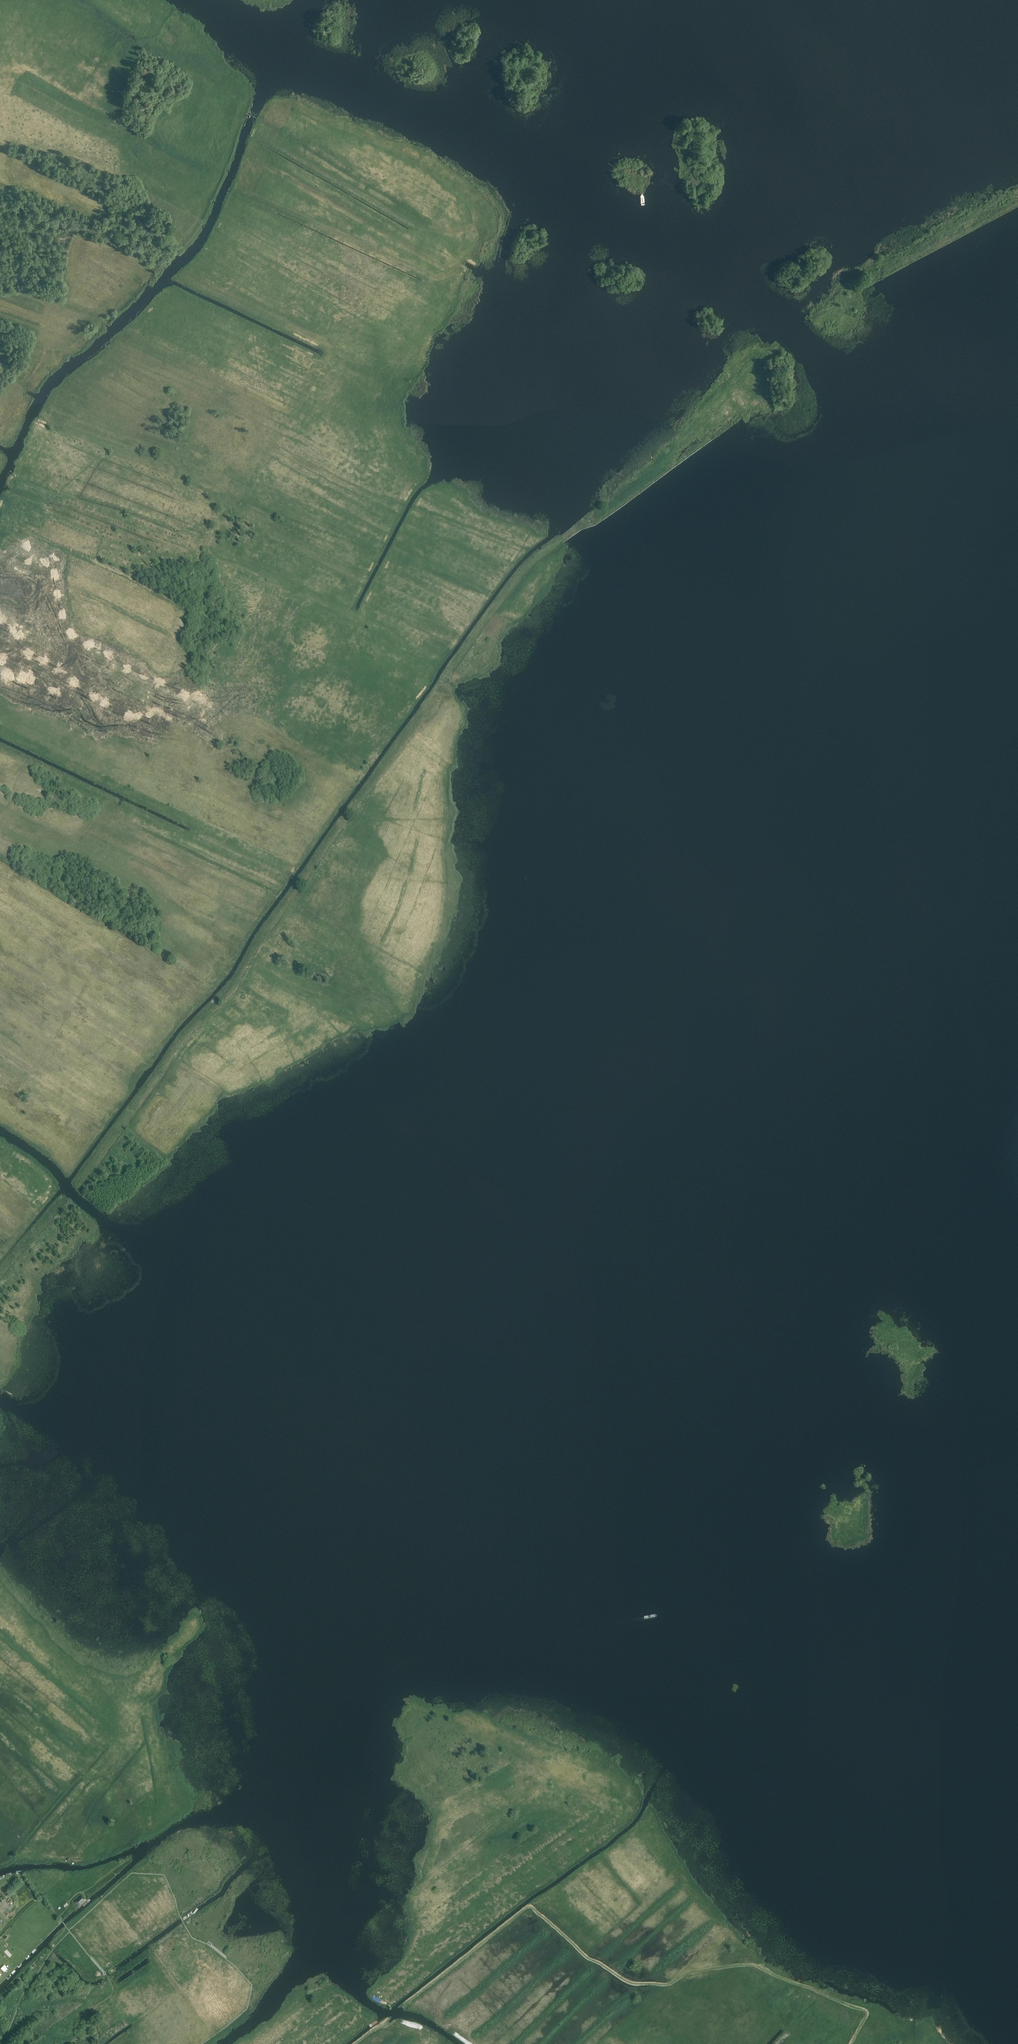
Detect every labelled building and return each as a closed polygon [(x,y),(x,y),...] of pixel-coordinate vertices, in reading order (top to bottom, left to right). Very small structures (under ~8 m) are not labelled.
[(81,1895),(74,1902),(78,1907),(85,1900),(81,1895)]
